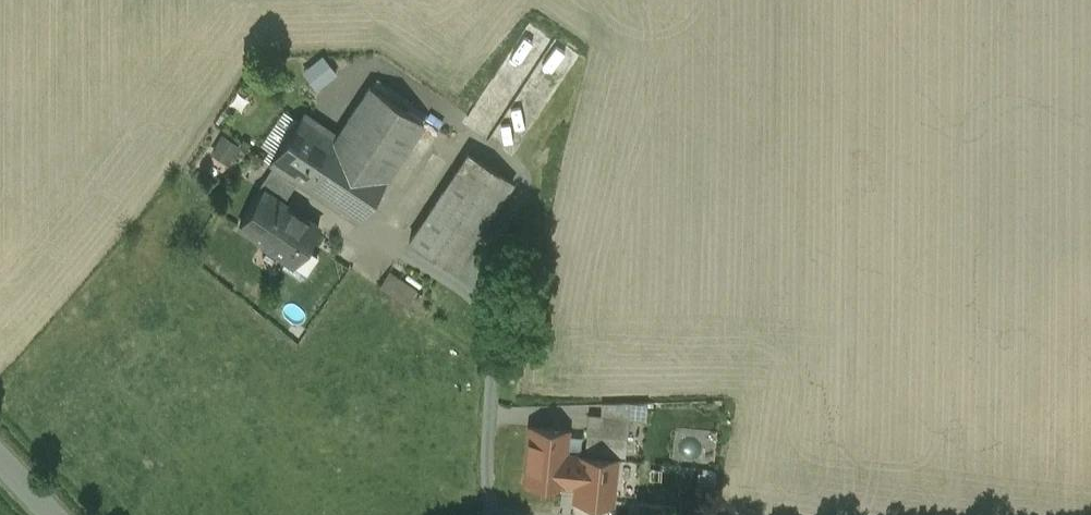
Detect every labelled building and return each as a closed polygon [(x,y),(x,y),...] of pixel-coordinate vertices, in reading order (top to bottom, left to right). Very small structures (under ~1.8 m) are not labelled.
[(318,89),(337,72),(320,53),(301,71),(318,89)] [(366,91),(332,140),(301,119),(269,166),(270,166),(294,183),(352,222),(418,126),(366,91)] [(229,163),(238,142),(219,134),(210,154),(229,163)] [(462,157),(405,242),(450,272),(507,186),(462,157)] [(270,166),(254,189),(259,192),(259,191),(279,204),(294,183),(270,166)] [(259,191),(259,192),(236,226),(260,242),(259,245),(282,260),(294,243),(301,247),(314,228),(279,204),(259,191)] [(412,293),(385,276),(377,289),(404,306),(412,293)] [(630,403),(601,404),(600,416),(628,419),(628,418),(630,403)] [(647,403),(630,403),(628,418),(646,420),(647,403)] [(600,416),(588,415),(585,450),(625,454),(628,419),(600,416)] [(566,432),(530,427),(525,481),(562,485),(566,432)] [(615,458),(596,456),(579,455),(574,497),(611,501),(615,458)]
